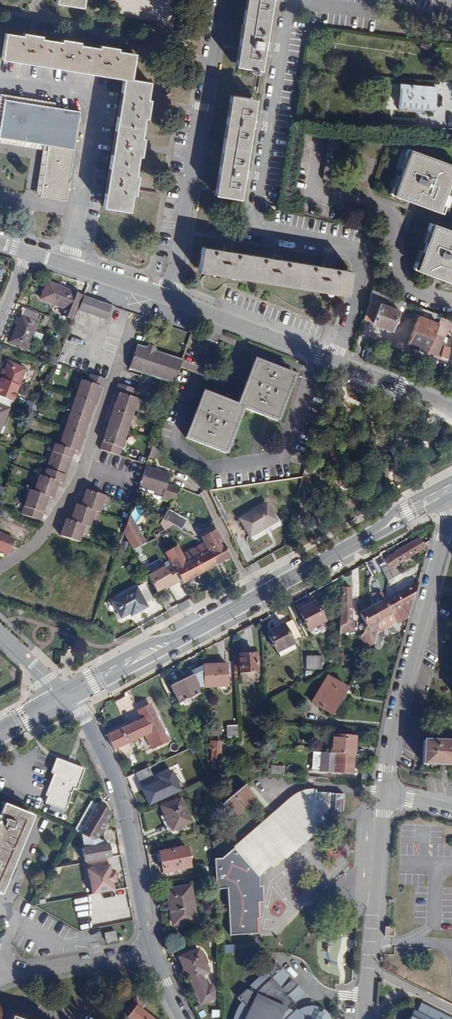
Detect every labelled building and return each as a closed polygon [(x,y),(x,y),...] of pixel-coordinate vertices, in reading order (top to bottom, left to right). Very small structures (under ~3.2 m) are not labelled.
[(235,67),(260,70),(272,0),(246,0),(235,67)] [(122,79),(102,207),(128,211),(131,194),(134,195),(137,176),(134,176),(137,156),(140,156),(142,138),(140,137),(143,118),(146,118),(148,99),(146,99),(149,83),(130,79),(134,54),(117,51),(117,49),(99,46),(98,48),(79,45),(79,43),(61,40),(61,42),(41,39),(41,36),(23,34),(22,36),(5,33),(1,59),(122,79)] [(312,78),(308,74),(303,80),(307,84),(312,78)] [(436,88),(401,85),(399,106),(433,110),(436,88)] [(231,96),(215,195),(239,199),(255,100),(231,96)] [(47,145),(39,197),(65,200),(80,112),(4,100),(0,129),(0,137),(47,145)] [(439,213),(451,176),(451,165),(411,150),(393,195),(439,213)] [(417,269),(451,283),(451,231),(434,224),(417,269)] [(198,272),(347,296),(351,271),(203,247),(198,272)] [(61,315),(73,319),(83,296),(48,282),(41,299),(63,309),(61,315)] [(373,291),(370,296),(371,301),(364,319),(373,322),(372,323),(392,331),(395,323),(399,324),(403,313),(400,311),(402,307),(405,308),(407,303),(373,291)] [(112,306),(84,296),(79,311),(107,321),(112,306)] [(41,315),(25,308),(11,341),(26,349),(41,315)] [(451,330),(451,320),(422,309),(407,345),(437,356),(448,329),(451,330)] [(174,384),(182,359),(156,351),(155,348),(149,345),(146,348),(137,345),(129,369),(174,384)] [(278,421),(295,375),(255,360),(237,405),(204,392),(186,438),(226,453),(243,408),(278,421)] [(9,363),(0,383),(0,430),(25,369),(9,363)] [(78,452),(100,387),(102,379),(89,374),(87,382),(76,378),(73,387),(77,389),(75,396),(71,394),(68,403),(72,405),(70,412),(65,411),(62,419),(66,421),(64,428),(60,426),(57,436),(61,437),(58,446),(50,443),(47,450),(51,452),(46,469),(41,467),(39,475),(35,474),(32,482),(36,483),(33,491),(30,490),(21,513),(41,520),(49,497),(53,497),(58,482),(63,484),(74,450),(78,452)] [(313,394),(322,396),(325,384),(316,382),(313,394)] [(135,389),(121,385),(119,393),(100,448),(119,455),(130,423),(134,425),(137,417),(132,415),(135,407),(140,409),(143,401),(132,397),(135,389)] [(146,467),(139,488),(162,495),(161,498),(173,501),(180,488),(166,484),(169,475),(146,467)] [(111,497),(86,489),(80,505),(76,504),(70,520),(66,518),(61,535),(80,542),(82,533),(87,534),(93,519),(97,520),(103,504),(108,506),(111,497)] [(277,521),(266,503),(240,519),(250,536),(277,521)] [(168,509),(163,520),(172,525),(182,530),(187,520),(168,509)] [(130,515),(123,533),(133,549),(146,543),(130,515)] [(216,565),(231,557),(216,530),(202,538),(203,540),(205,544),(216,565)] [(5,553),(13,539),(0,533),(0,551),(5,553)] [(419,538),(383,559),(387,565),(382,568),(389,580),(399,574),(394,565),(424,548),(419,538)] [(183,554),(205,544),(203,540),(181,551),(183,554)] [(179,547),(167,553),(184,583),(216,565),(205,544),(183,554),(181,551),(179,547)] [(148,576),(156,591),(166,586),(173,582),(174,584),(181,580),(183,583),(184,583),(167,553),(173,565),(167,569),(165,567),(148,576)] [(371,559),(364,563),(369,570),(369,574),(373,581),(381,576),(371,559)] [(383,631),(409,616),(418,581),(384,601),(372,607),(379,620),(377,634),(383,631)] [(153,600),(145,583),(112,600),(122,619),(131,613),(132,615),(148,607),(146,603),(153,600)] [(340,588),(339,625),(350,620),(351,588),(340,588)] [(381,595),(371,601),(371,606),(372,607),(384,601),(381,595)] [(325,621),(315,601),(298,610),(308,630),(325,621)] [(367,627),(379,620),(372,607),(371,606),(359,613),(367,627)] [(302,639),(292,619),(266,632),(276,652),(292,644),(302,639)] [(377,634),(374,645),(374,648),(379,649),(383,631),(377,634)] [(292,644),(276,652),(279,657),(295,649),(292,644)] [(257,682),(256,654),(240,655),(241,682),(257,682)] [(320,669),(321,656),(307,656),(307,668),(320,669)] [(227,664),(202,666),(203,684),(203,686),(203,687),(228,685),(227,664)] [(188,678),(171,687),(179,702),(197,692),(197,689),(197,686),(203,684),(202,666),(188,673),(190,677),(188,678)] [(169,682),(171,687),(188,678),(186,673),(169,682)] [(312,702),(331,713),(347,688),(327,676),(312,702)] [(142,719),(107,736),(114,750),(145,734),(152,747),(167,740),(150,706),(139,711),(142,719)] [(238,737),(237,725),(227,725),(228,737),(238,737)] [(332,736),(331,753),(335,754),(354,755),(355,737),(332,736)] [(209,764),(208,769),(219,770),(222,741),(211,740),(210,749),(212,749),(211,764),(209,764)] [(424,741),(424,764),(451,765),(451,742),(424,741)] [(352,773),(354,755),(335,754),(334,760),(329,760),(329,766),(334,766),(334,772),(352,773)] [(84,769),(56,759),(51,772),(54,774),(46,795),(49,796),(46,803),(64,811),(73,789),(76,790),(84,769)] [(270,765),(270,774),(282,775),(283,766),(270,765)] [(146,767),(131,773),(145,805),(178,790),(168,766),(150,774),(146,767)] [(256,798),(272,815),(276,812),(252,785),(248,788),(256,798)] [(234,817),(256,798),(248,788),(245,786),(223,805),(234,817)] [(276,812),(272,815),(225,858),(224,860),(238,876),(250,867),(259,877),(270,867),(272,868),(284,858),(285,859),(302,844),(299,841),(314,828),(317,832),(318,830),(322,830),(323,814),(329,814),(331,793),(315,792),(315,790),(306,791),(296,795),(276,812)] [(166,817),(172,830),(191,821),(180,799),(162,807),(166,817)] [(78,846),(89,853),(111,813),(96,804),(80,833),(84,836),(78,846)] [(4,805),(0,815),(0,894),(1,895),(33,817),(4,805)] [(167,832),(172,830),(166,817),(161,820),(167,832)] [(299,841),(302,844),(317,832),(314,828),(299,841)] [(68,841),(65,847),(71,851),(75,845),(68,841)] [(190,867),(186,847),(159,852),(163,872),(190,867)] [(114,864),(88,870),(92,893),(118,889),(117,883),(121,882),(120,872),(115,872),(114,864)] [(238,893),(238,885),(224,884),(224,893),(238,893)] [(196,921),(190,885),(165,889),(171,925),(196,921)] [(386,927),(385,936),(393,936),(393,927),(386,927)] [(267,949),(268,932),(240,931),(239,948),(267,949)] [(116,940),(115,932),(105,934),(107,941),(116,940)] [(180,957),(194,993),(202,990),(206,1001),(213,998),(213,991),(211,985),(206,987),(201,976),(208,973),(198,949),(180,957)] [(325,1013),(321,1009),(319,1011),(314,1009),(315,1006),(310,1005),(306,1005),(301,1007),(296,1010),(294,1008),(291,1011),(286,1008),(302,993),(273,962),(247,985),(251,988),(249,991),(244,988),(235,997),(239,1001),(232,1013),(231,1018),(329,1018),(325,1013)] [(202,990),(194,993),(199,1004),(206,1001),(202,990)] [(136,996),(127,1012),(131,1014),(129,1017),(131,1018),(154,1018),(141,1009),(146,1003),(136,996)] [(417,1007),(410,1018),(443,1018),(417,1007)]
